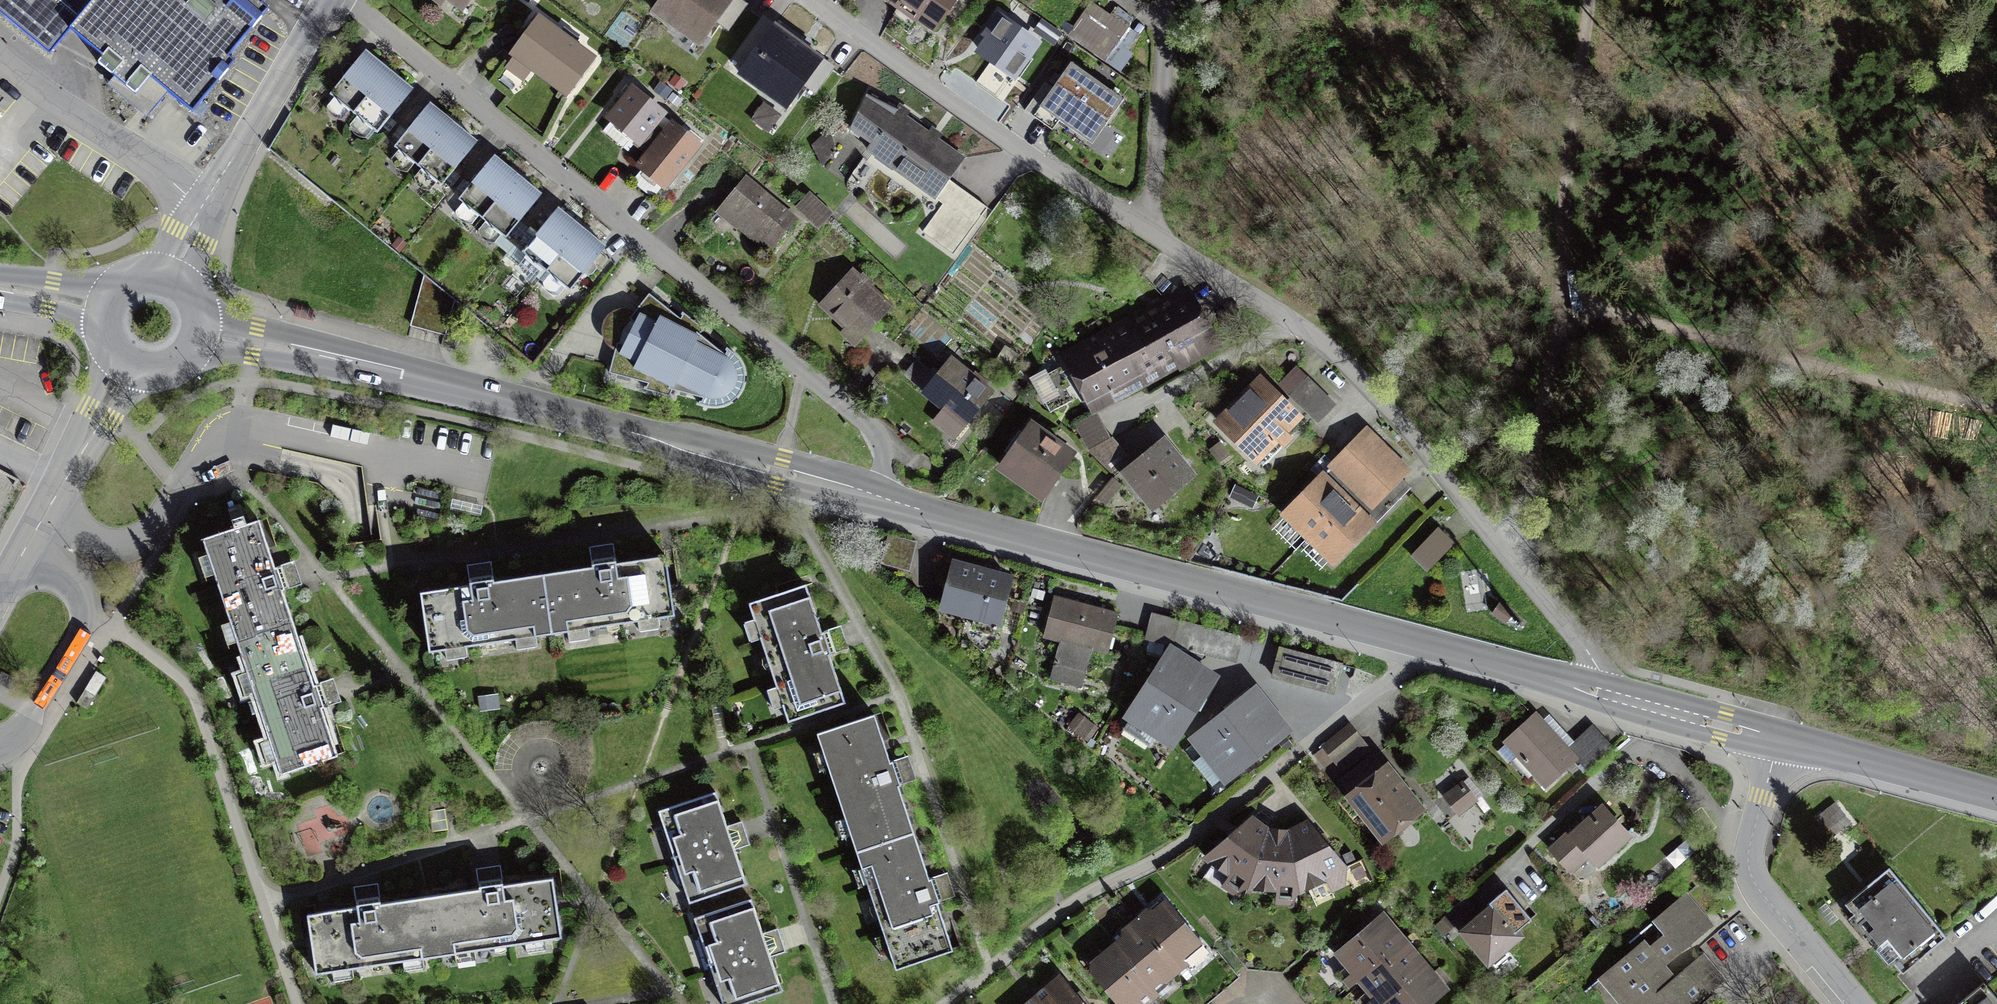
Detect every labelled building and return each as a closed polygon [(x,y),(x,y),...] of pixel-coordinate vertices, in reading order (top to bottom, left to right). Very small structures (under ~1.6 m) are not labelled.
[(50,54),(70,29),(95,0),(0,0),(0,12),(50,54)] [(70,29),(103,56),(98,62),(114,76),(107,84),(147,117),(153,109),(168,92),(192,112),(235,61),(229,56),(268,8),(262,3),(265,0),(95,0),(70,29)] [(461,26),(479,0),(424,0),(461,26)] [(654,19),(702,52),(736,0),(667,0),(654,19)] [(884,1),(941,38),(965,0),(885,0),(884,1)] [(1099,12),(1077,44),(1114,68),(1135,36),(1099,12)] [(834,70),(763,17),(733,58),(804,110),(834,70)] [(1044,51),(1001,22),(974,61),(1017,90),(1044,51)] [(597,65),(539,25),(512,63),(570,104),(597,65)] [(1065,54),(1030,109),(1058,127),(1062,120),(1095,141),(1126,92),(1065,54)] [(329,102),(353,121),(388,77),(364,58),(329,102)] [(414,97),(388,77),(353,121),(379,142),(414,97)] [(669,125),(630,95),(606,127),(644,157),(669,125)] [(910,117),(873,95),(850,133),(876,149),(867,164),(937,207),(961,168),(934,152),(940,142),(907,123),(910,117)] [(208,106),(202,101),(193,113),(199,118),(208,106)] [(782,116),(763,104),(751,122),(770,134),(782,116)] [(395,154),(419,173),(455,129),(431,109),(395,154)] [(702,149),(673,127),(632,180),(662,202),(702,149)] [(481,149),(455,129),(419,173),(445,194),(481,149)] [(459,206),(483,225),(519,180),(495,161),(459,206)] [(545,200),(519,180),(483,225),(509,246),(545,200)] [(798,225),(746,183),(715,222),(767,264),(798,225)] [(829,216),(810,199),(800,210),(819,227),(829,216)] [(522,258),(546,277),(582,232),(558,212),(522,258)] [(608,252),(582,232),(546,277),(571,297),(608,252)] [(895,310),(851,275),(821,314),(865,348),(895,310)] [(1128,353),(1140,376),(1174,359),(1180,370),(1219,351),(1192,295),(1133,325),(1143,346),(1128,353)] [(615,354),(610,378),(649,388),(644,393),(670,401),(673,396),(703,404),(711,408),(723,408),(732,405),(739,398),(742,392),(744,383),(746,376),(742,367),(734,358),(727,352),(649,299),(634,317),(630,315),(622,314),(614,316),(606,321),(603,330),(603,340),(609,348),(615,354)] [(315,313),(298,308),(295,317),(312,322),(315,313)] [(1143,346),(1133,325),(1072,359),(1099,399),(1140,376),(1128,353),(1143,346)] [(995,397),(951,364),(923,402),(941,416),(932,428),(958,447),(995,397)] [(1055,367),(1035,376),(1051,409),(1070,400),(1055,367)] [(1334,403),(1307,380),(1292,397),(1319,420),(1334,403)] [(1305,423),(1260,381),(1215,429),(1260,471),(1305,423)] [(1127,456),(1165,430),(1151,411),(1113,438),(1127,456)] [(1098,417),(1080,426),(1091,449),(1107,438),(1098,417)] [(1077,461),(1031,426),(998,472),(1044,506),(1077,461)] [(1379,520),(1418,479),(1373,436),(1334,477),(1379,520)] [(1123,459),(1107,438),(1091,449),(1110,471),(1123,459)] [(1200,483),(1165,442),(1123,477),(1159,519),(1200,483)] [(1098,488),(1107,499),(1124,486),(1115,475),(1098,488)] [(1285,515),(1309,537),(1345,500),(1321,477),(1285,515)] [(1374,527),(1345,500),(1309,537),(1338,564),(1374,527)] [(203,542),(244,661),(300,641),(260,523),(203,542)] [(1440,528),(1413,554),(1427,569),(1454,542),(1440,528)] [(493,559),(469,560),(470,578),(494,577),(493,559)] [(545,579),(554,638),(677,620),(668,561),(545,579)] [(1016,581),(954,565),(940,619),(1002,635),(1016,581)] [(431,657),(554,638),(545,579),(422,597),(431,657)] [(808,592),(752,611),(791,728),(847,709),(808,592)] [(1118,617),(1056,601),(1044,644),(1107,660),(1118,617)] [(1513,612),(1499,603),(1493,613),(1507,622),(1513,612)] [(1147,637),(1171,644),(1178,621),(1153,614),(1147,637)] [(1188,644),(1236,658),(1241,639),(1178,621),(1171,644),(1187,649),(1188,644)] [(836,647),(848,645),(844,624),(832,626),(836,647)] [(300,641),(244,661),(282,775),(339,756),(300,641)] [(1210,680),(1161,649),(1117,719),(1166,750),(1210,680)] [(1281,649),(1273,675),(1333,692),(1341,666),(1281,649)] [(1,671),(0,673),(0,684),(13,691),(19,681),(1,671)] [(105,679),(95,673),(85,689),(95,695),(105,679)] [(95,695),(85,689),(77,703),(87,709),(95,695)] [(1282,734),(1247,689),(1180,741),(1215,786),(1282,734)] [(1545,794),(1578,764),(1592,779),(1617,756),(1593,730),(1568,753),(1562,746),(1536,718),(1503,748),(1545,794)] [(878,722),(820,742),(859,856),(917,838),(878,722)] [(1351,729),(1323,752),(1333,763),(1360,739),(1351,729)] [(1420,809),(1375,753),(1339,782),(1384,837),(1420,809)] [(1463,783),(1446,796),(1459,813),(1476,800),(1463,783)] [(717,795),(662,813),(692,903),(747,885),(717,795)] [(1605,804),(1571,836),(1565,830),(1544,850),(1571,879),(1591,858),(1601,868),(1635,836),(1605,804)] [(1272,834),(1255,822),(1206,865),(1231,882),(1224,893),(1246,907),(1250,896),(1272,834)] [(1349,872),(1311,827),(1291,834),(1306,907),(1349,890),(1349,872)] [(1291,834),(1272,834),(1250,896),(1279,898),(1277,911),(1303,913),(1306,907),(1291,834)] [(917,838),(859,856),(900,976),(958,957),(917,838)] [(1951,938),(1900,874),(1854,911),(1862,920),(1858,923),(1898,972),(1902,969),(1906,974),(1951,938)] [(562,937),(553,878),(438,895),(447,954),(562,937)] [(318,974),(447,954),(438,895),(309,915),(318,974)] [(1679,980),(1669,968),(1681,957),(1715,928),(1686,895),(1653,925),(1664,938),(1658,943),(1651,949),(1646,942),(1598,984),(1616,1003),(1706,1003),(1727,985),(1703,958),(1679,980)] [(696,919),(723,1003),(754,1003),(783,995),(753,900),(696,919)] [(1466,900),(1445,917),(1452,926),(1474,910),(1466,900)] [(1165,902),(1137,922),(1183,976),(1209,955),(1165,902)] [(1528,940),(1498,906),(1462,937),(1493,971),(1528,940)] [(1339,984),(1343,989),(1404,938),(1384,914),(1331,958),(1347,977),(1339,984)] [(1124,943),(1116,949),(1158,999),(1183,976),(1137,922),(1124,935),(1124,943)] [(1425,962),(1404,938),(1343,989),(1348,994),(1357,986),(1370,1002),(1367,1003),(1375,1003),(1425,962)] [(1158,999),(1116,949),(1092,968),(1094,980),(1114,1003),(1154,1003),(1158,999)] [(1425,962),(1375,1003),(1438,1003),(1451,993),(1425,962)] [(1037,1001),(1040,1003),(1082,1003),(1062,980),(1037,1001)] [(1995,988),(1976,1003),(1996,1003),(1996,990),(1995,988)]
